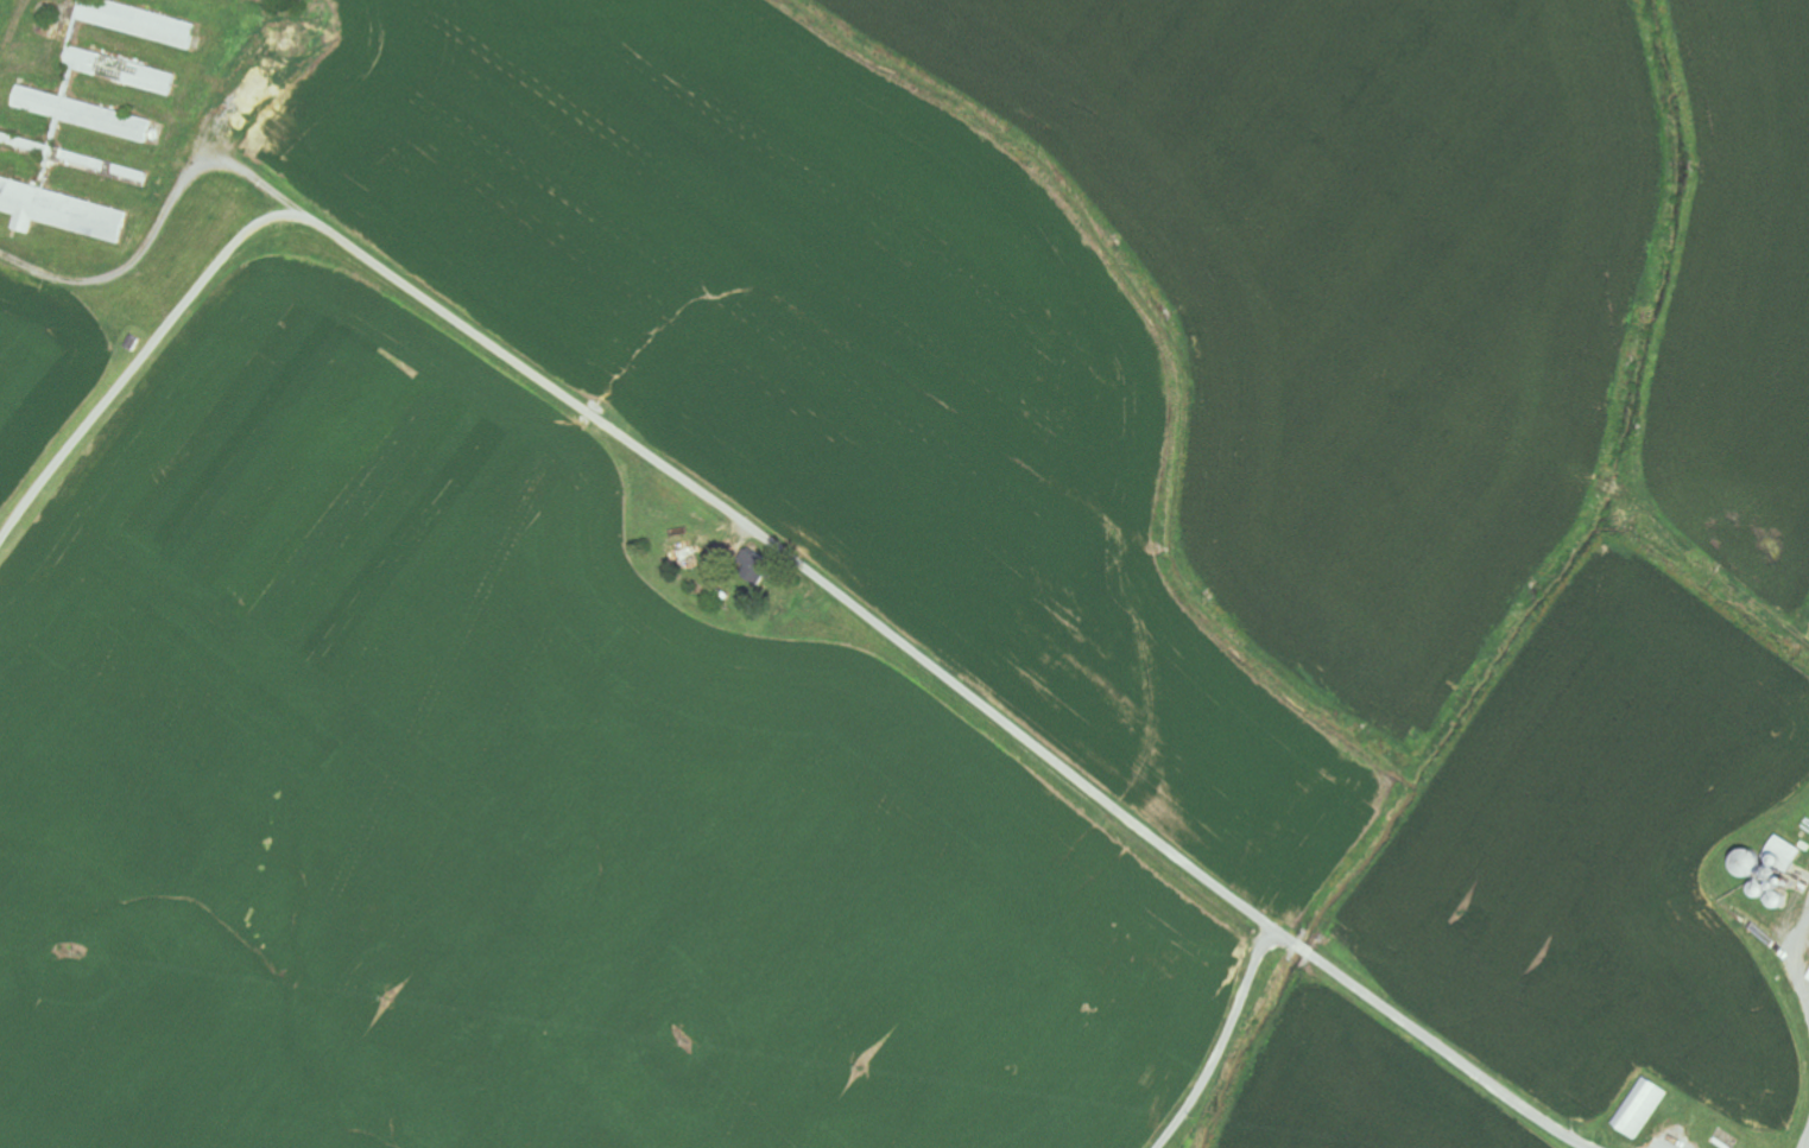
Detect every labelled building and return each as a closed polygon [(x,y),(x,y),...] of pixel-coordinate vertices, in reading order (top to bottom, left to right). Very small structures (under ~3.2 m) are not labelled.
[(97,0),(83,0),(78,22),(194,50),(200,24),(97,0)] [(173,94),(177,73),(70,50),(66,71),(173,94)] [(12,111),(150,142),(155,120),(17,89),(12,111)] [(0,179),(0,211),(17,215),(13,230),(31,235),(34,222),(121,244),(129,211),(0,179)] [(774,571),(752,550),(741,562),(746,567),(740,575),(757,590),(774,571)] [(1635,1142),(1667,1094),(1643,1078),(1610,1126),(1635,1142)]
